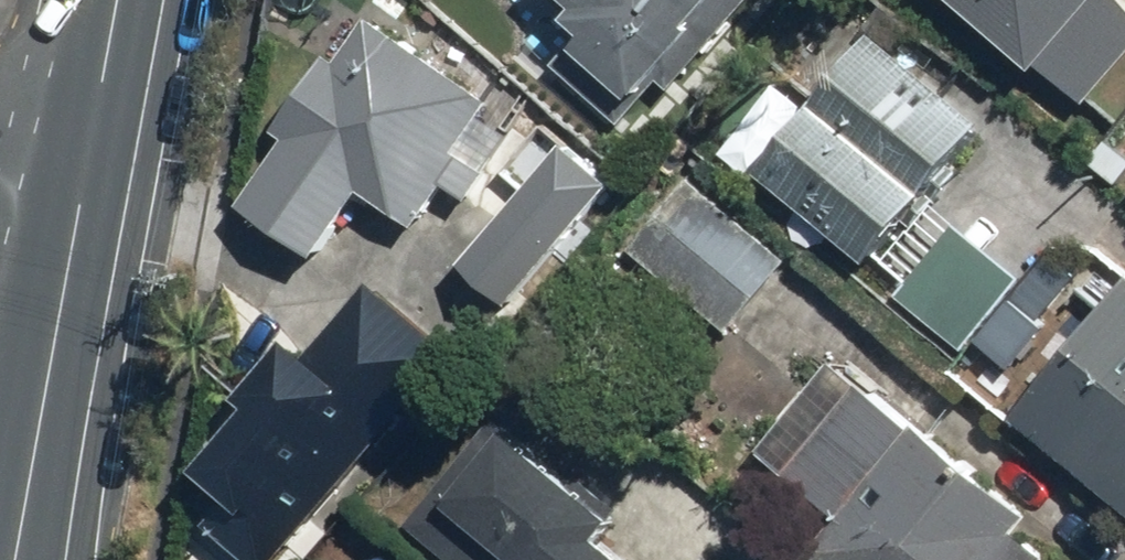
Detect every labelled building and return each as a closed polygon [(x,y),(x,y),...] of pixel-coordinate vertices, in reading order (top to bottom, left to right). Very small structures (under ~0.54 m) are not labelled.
[(584,5),(566,26),(645,93),(724,0),(577,0),(584,5)] [(1042,80),(1115,0),(953,0),(1042,80)] [(499,97),(375,14),(346,56),(336,49),(284,126),(294,133),(247,202),(323,253),(368,187),(422,223),(453,177),(478,193),(496,167),(465,146),(499,97)] [(989,119),(879,30),(764,171),(873,260),(989,119)] [(600,161),(538,118),(487,192),(549,235),(600,161)] [(799,253),(699,167),(634,241),(735,327),(799,253)] [(1025,273),(962,221),(902,293),(965,345),(1025,273)] [(379,276),(317,350),(298,334),(249,393),(259,402),(205,467),(244,500),(221,528),(259,559),(288,559),(465,347),(379,276)] [(1021,413),(1124,498),(1124,286),(1021,413)] [(846,357),(769,452),(849,517),(819,555),(825,559),(1052,559),(1054,558),(1021,531),(1038,511),(846,357)] [(506,422),(418,530),(456,559),(638,559),(611,538),(627,519),(506,422)]
